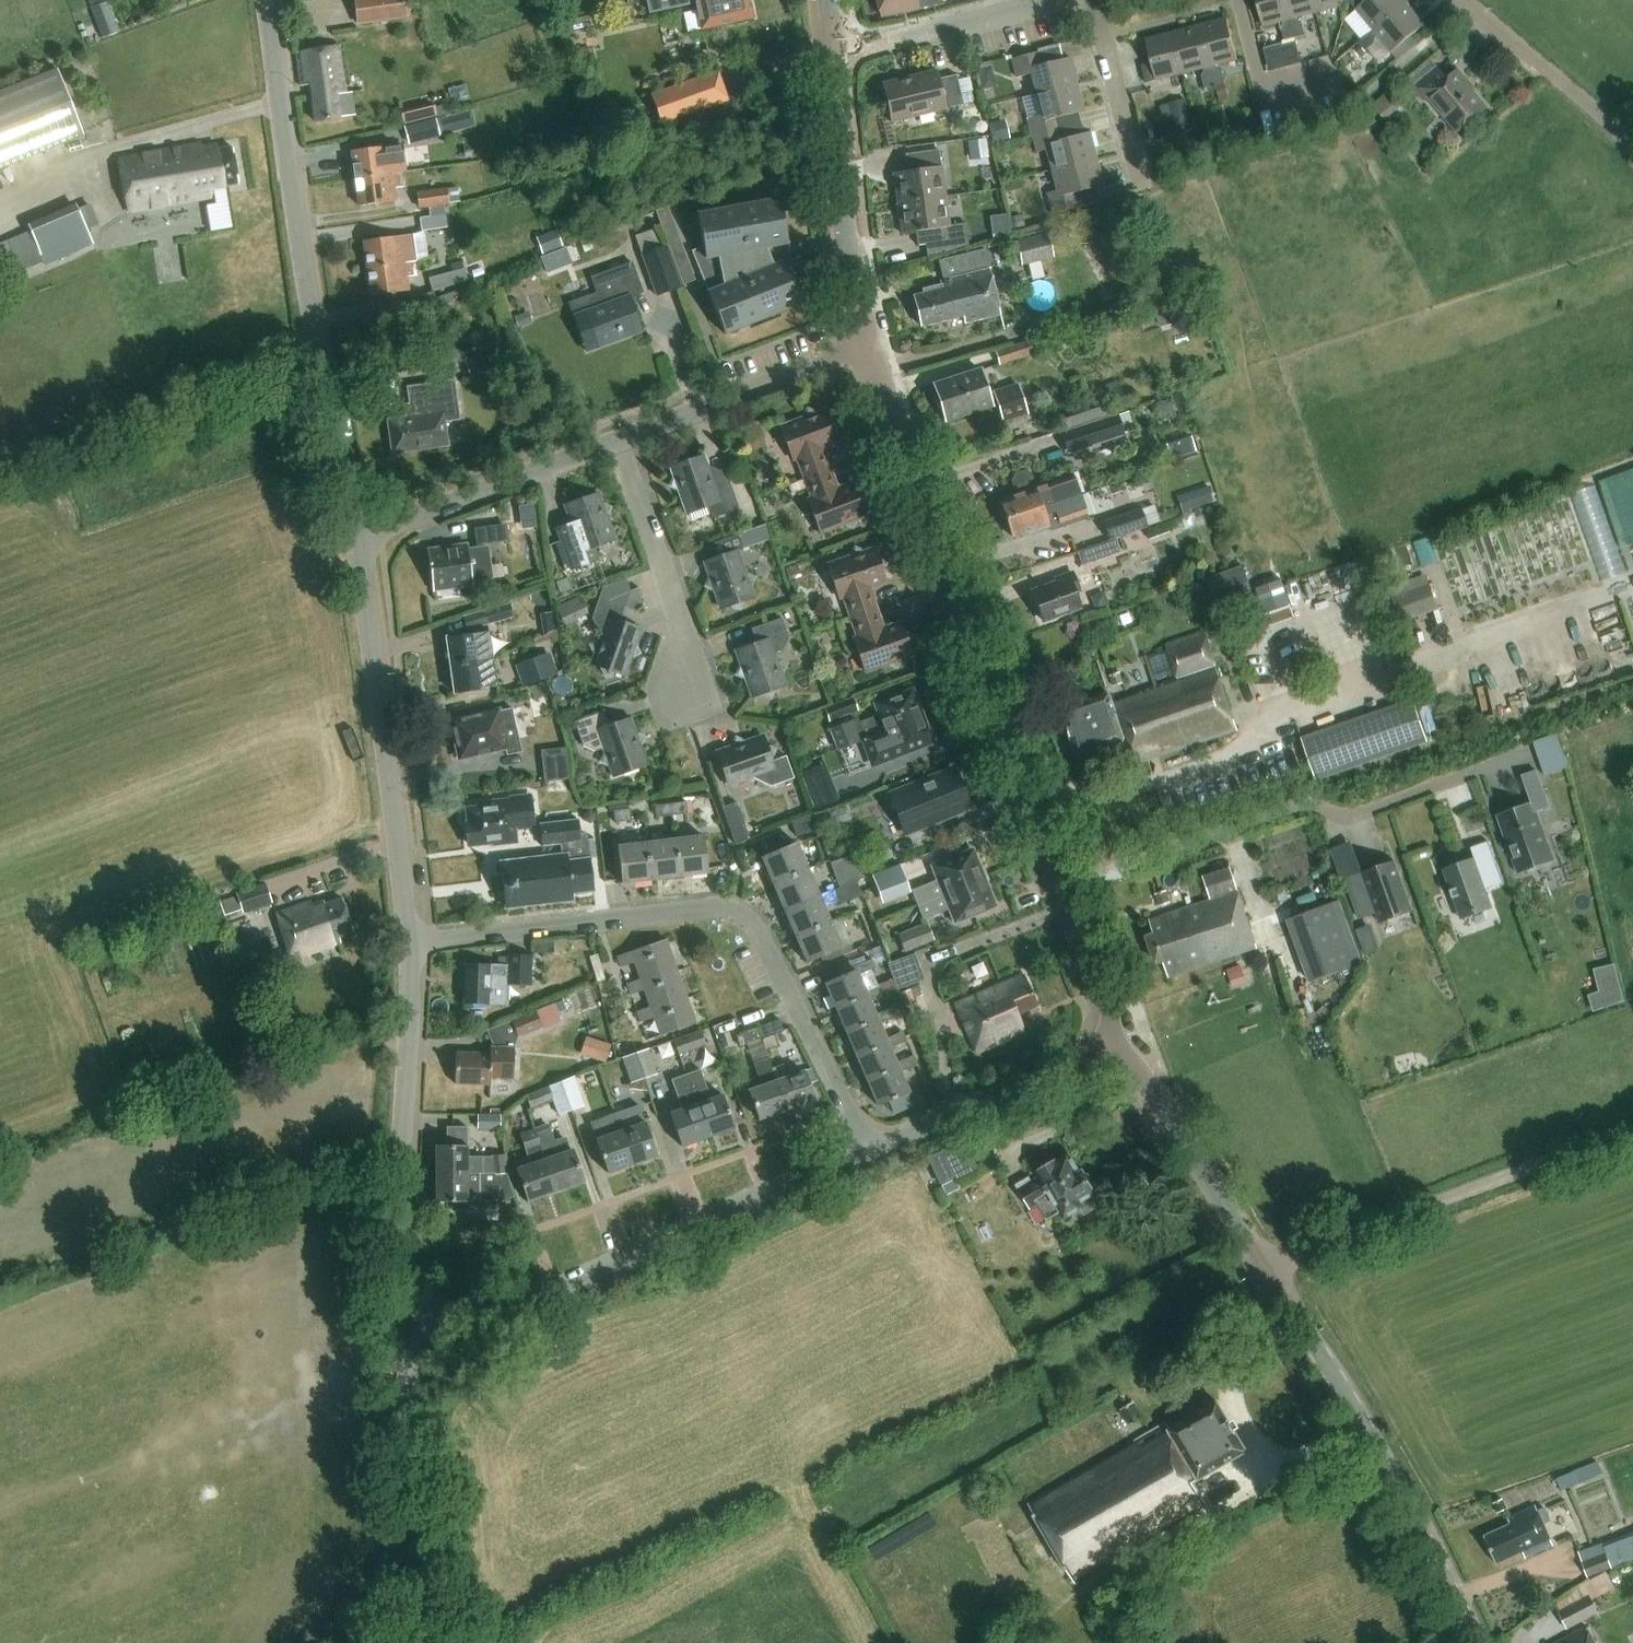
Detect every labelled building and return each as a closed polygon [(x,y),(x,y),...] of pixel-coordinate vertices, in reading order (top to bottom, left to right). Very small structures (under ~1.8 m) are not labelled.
[(360,26),(408,19),(405,0),(356,0),(360,26)] [(651,15),(696,4),(697,11),(683,14),(687,33),(754,19),(750,0),(648,0),(651,15)] [(883,17),(940,5),(938,0),(879,0),(883,17)] [(1295,39),(1285,0),(1256,0),(1263,27),(1284,22),(1285,26),(1282,30),(1285,42),(1294,39),(1295,39)] [(1295,39),(1305,36),(1303,26),(1298,23),(1297,19),(1316,13),(1313,0),(1285,0),(1295,39)] [(1350,4),(1351,0),(1313,0),(1316,13),(1350,4)] [(1350,4),(1354,7),(1374,32),(1407,5),(1402,0),(1351,0),(1350,4)] [(122,34),(110,3),(93,9),(106,40),(122,34)] [(1425,26),(1407,5),(1374,32),(1359,44),(1366,52),(1375,45),(1375,40),(1378,37),(1392,53),(1411,38),(1425,26)] [(1227,21),(1201,28),(1216,86),(1225,84),(1222,72),(1218,70),(1217,66),(1238,61),(1227,21)] [(1201,28),(1172,35),(1183,75),(1203,70),(1205,75),(1202,78),(1205,89),(1216,86),(1201,28)] [(1156,81),(1183,75),(1172,35),(1146,42),(1152,64),(1142,67),(1147,84),(1156,81)] [(1411,38),(1392,53),(1398,61),(1417,45),(1411,38)] [(1301,66),(1294,39),(1285,42),(1286,46),(1264,52),(1270,74),(1301,66)] [(1365,53),(1360,46),(1354,51),(1359,58),(1365,53)] [(340,47),(296,54),(300,87),(309,85),(315,122),(354,116),(351,94),(347,94),(340,47)] [(1031,75),(1036,96),(1077,85),(1070,58),(1040,66),(1037,53),(1012,60),(1017,78),(1031,75)] [(978,71),(983,90),(996,86),(991,67),(978,71)] [(1438,70),(1414,89),(1424,102),(1429,99),(1458,134),(1487,109),(1457,73),(1447,81),(1438,70)] [(0,94),(0,170),(83,136),(57,71),(0,94)] [(937,72),(882,85),(891,123),(947,110),(946,109),(963,105),(963,104),(961,94),(956,76),(939,80),(937,72)] [(718,73),(652,97),(662,125),(728,101),(718,73)] [(1225,84),(1216,87),(1219,97),(1227,95),(1225,84)] [(1046,151),(1051,172),(1096,160),(1089,133),(1061,140),(1056,118),(1083,111),(1077,85),(1036,96),(1041,116),(1028,119),(1037,153),(1046,151)] [(1395,90),(1373,108),(1385,123),(1407,105),(1395,90)] [(971,92),(961,94),(963,104),(973,102),(971,92)] [(404,119),(434,117),(433,104),(403,106),(404,119)] [(447,105),(434,108),(436,118),(450,115),(447,105)] [(470,111),(461,114),(466,129),(475,126),(470,111)] [(1190,113),(1172,117),(1175,129),(1192,124),(1190,113)] [(435,120),(425,122),(429,139),(439,137),(435,120)] [(1004,121),(989,124),(994,145),(1004,143),(1003,140),(1008,139),(1004,121)] [(987,138),(968,141),(969,151),(988,148),(987,138)] [(216,142),(119,160),(128,212),(209,198),(208,190),(238,185),(232,148),(219,150),(216,142)] [(398,146),(352,152),(356,180),(393,175),(402,173),(398,146)] [(894,174),(898,204),(945,197),(939,151),(905,156),(908,172),(894,174)] [(1103,186),(1096,160),(1051,172),(1056,192),(1047,194),(1052,215),(1078,209),(1074,194),(1103,186)] [(393,175),(356,180),(359,207),(397,202),(395,189),(404,188),(402,173),(393,175)] [(418,208),(428,207),(444,204),(449,203),(446,187),(416,192),(418,208)] [(949,225),(945,197),(898,204),(902,234),(916,232),(918,246),(926,245),(951,242),(949,225)] [(707,292),(724,335),(802,305),(785,261),(782,263),(776,248),(787,246),(779,200),(697,214),(705,260),(718,258),(720,272),(712,276),(715,283),(721,280),(723,286),(707,292)] [(447,227),(444,204),(428,207),(430,216),(419,218),(421,231),(447,227)] [(27,235),(6,244),(20,274),(42,264),(44,268),(70,256),(93,246),(75,205),(45,218),(24,228),(27,235)] [(232,206),(207,210),(210,231),(235,227),(232,206)] [(694,280),(666,207),(654,212),(682,285),(694,280)] [(997,216),(991,224),(993,235),(1010,232),(1008,215),(997,216)] [(949,225),(951,242),(926,245),(928,256),(969,244),(966,223),(949,225)] [(557,230),(536,238),(543,255),(563,247),(557,230)] [(1049,235),(1016,243),(1022,266),(1054,257),(1049,235)] [(408,292),(406,279),(417,277),(411,236),(364,242),(372,297),(408,292)] [(660,245),(640,252),(655,298),(679,290),(664,244),(660,245)] [(913,298),(921,328),(964,317),(965,325),(1001,316),(985,250),(938,261),(944,285),(922,290),(923,295),(913,298)] [(429,278),(432,290),(466,281),(461,261),(449,264),(451,272),(429,278)] [(587,352),(600,348),(642,332),(628,294),(641,289),(632,264),(591,279),(597,294),(569,304),(580,334),(587,352)] [(514,317),(518,328),(530,324),(526,313),(514,317)] [(1033,339),(996,350),(999,363),(1036,352),(1033,339)] [(466,349),(467,369),(486,368),(485,348),(466,349)] [(978,371),(934,386),(946,423),(998,405),(1004,422),(1029,413),(1019,384),(986,395),(978,371)] [(401,405),(403,420),(388,422),(392,454),(448,447),(444,421),(459,419),(454,379),(404,386),(406,404),(401,405)] [(1182,393),(1172,397),(1176,408),(1186,404),(1182,393)] [(1106,400),(1059,416),(1064,431),(1111,415),(1106,400)] [(796,460),(804,481),(829,471),(822,450),(838,444),(835,434),(838,425),(830,422),(826,411),(816,415),(807,411),(803,420),(780,429),(792,462),(796,460)] [(1118,414),(1061,433),(1068,454),(1125,435),(1118,414)] [(1192,437),(1167,445),(1172,460),(1196,452),(1192,437)] [(673,480),(669,488),(678,492),(686,516),(707,508),(712,521),(738,511),(728,483),(714,488),(704,458),(693,461),(685,457),(681,466),(671,469),(673,480)] [(804,481),(812,500),(808,502),(820,535),(843,526),(852,529),(856,521),(866,517),(862,507),(866,498),(858,494),(854,484),(837,490),(829,471),(804,481)] [(1005,521),(1026,514),(1026,516),(1078,497),(1079,497),(1071,473),(1033,486),(1029,476),(1024,474),(1013,478),(1012,482),(1017,497),(999,504),(1005,521)] [(1598,483),(1573,492),(1593,546),(1618,537),(1598,483)] [(1209,487),(1196,492),(1201,507),(1214,502),(1209,487)] [(554,529),(570,572),(598,562),(594,549),(615,542),(606,518),(610,510),(602,506),(598,495),(588,499),(579,495),(575,503),(565,507),(570,524),(554,529)] [(1005,521),(1011,539),(1027,533),(1029,537),(1063,525),(1064,529),(1087,521),(1078,497),(1026,516),(1026,514),(1005,521)] [(522,501),(516,502),(518,519),(524,518),(522,501)] [(1142,509),(1102,522),(1108,541),(1148,528),(1142,509)] [(1197,512),(1191,514),(1193,520),(1199,518),(1197,512)] [(1182,518),(1165,524),(1168,532),(1185,526),(1182,518)] [(505,524),(475,528),(477,545),(507,541),(505,524)] [(1165,524),(1147,530),(1150,540),(1168,533),(1168,532),(1165,524)] [(766,525),(737,535),(743,550),(771,540),(766,525)] [(1439,562),(1430,537),(1413,543),(1422,568),(1439,562)] [(1116,539),(1077,552),(1082,565),(1120,552),(1116,539)] [(487,549),(467,551),(467,547),(441,550),(442,555),(429,557),(433,592),(472,586),(472,582),(491,579),(487,549)] [(843,599),(850,619),(875,610),(868,590),(885,584),(882,573),(886,565),(877,561),(874,550),(863,554),(855,550),(851,558),(827,567),(839,600),(843,599)] [(745,576),(737,552),(704,564),(720,611),(730,607),(739,611),(743,603),(753,599),(750,588),(754,580),(745,576)] [(797,565),(786,569),(789,578),(800,574),(797,565)] [(1215,605),(1252,591),(1249,582),(1243,566),(1206,580),(1212,596),(1215,605)] [(1055,582),(1056,585),(1032,594),(1042,622),(1080,608),(1074,593),(1079,591),(1073,575),(1055,582)] [(1427,575),(1390,588),(1402,622),(1439,610),(1427,575)] [(624,678),(640,631),(619,624),(624,610),(630,594),(625,582),(601,591),(598,601),(591,621),(597,633),(602,634),(598,644),(590,648),(594,656),(591,666),(601,670),(605,678),(613,674),(624,678)] [(1290,606),(1282,585),(1258,594),(1266,615),(1290,606)] [(1109,605),(1105,592),(1091,597),(1096,610),(1109,605)] [(579,597),(557,608),(564,623),(586,612),(579,597)] [(509,604),(463,617),(467,632),(513,619),(509,604)] [(883,630),(875,610),(850,619),(857,639),(853,641),(865,674),(888,665),(897,669),(901,661),(911,657),(907,647),(911,639),(903,635),(900,624),(883,630)] [(751,631),(756,645),(735,653),(751,699),(762,695),(770,699),(774,691),(785,687),(781,677),(785,668),(777,664),(773,655),(782,652),(788,640),(781,620),(751,631)] [(450,667),(479,662),(488,661),(489,662),(493,662),(489,633),(447,638),(450,667)] [(1126,698),(1139,736),(1124,741),(1133,768),(1238,731),(1215,666),(1217,666),(1207,637),(1167,651),(1178,680),(1126,698)] [(540,657),(515,667),(522,687),(556,674),(549,657),(541,660),(540,657)] [(488,661),(479,662),(450,667),(454,694),(497,688),(493,662),(489,662),(488,661)] [(1120,674),(1111,677),(1113,686),(1123,683),(1120,674)] [(544,683),(529,689),(533,701),(549,695),(544,683)] [(860,741),(922,717),(912,691),(873,706),(878,718),(856,727),(855,723),(834,731),(841,748),(860,741)] [(1126,698),(1113,703),(1110,695),(1063,712),(1078,757),(1124,741),(1139,736),(1126,698)] [(829,722),(858,711),(853,698),(825,709),(829,722)] [(1312,776),(1427,745),(1415,700),(1300,731),(1312,776)] [(505,749),(506,756),(522,753),(512,709),(451,723),(459,760),(505,749)] [(604,713),(574,724),(582,748),(594,753),(603,750),(605,756),(601,764),(609,768),(613,778),(623,775),(632,779),(636,770),(646,767),(630,720),(609,728),(604,713)] [(870,769),(933,744),(922,717),(860,741),(870,769)] [(1544,773),(1569,765),(1558,731),(1533,739),(1544,773)] [(786,757),(771,762),(770,761),(774,752),(766,748),(762,738),(716,754),(728,787),(751,779),(769,787),(793,779),(786,757)] [(540,751),(543,784),(570,781),(567,749),(540,751)] [(824,765),(801,773),(807,789),(830,780),(824,765)] [(906,834),(969,808),(953,769),(890,795),(906,834)] [(1537,771),(1522,776),(1531,803),(1499,815),(1520,874),(1553,863),(1545,840),(1537,842),(1533,830),(1540,828),(1535,813),(1550,808),(1537,771)] [(491,809),(466,811),(468,823),(470,845),(492,843),(517,840),(516,831),(534,829),(530,796),(510,798),(510,800),(490,802),(491,809)] [(686,803),(671,805),(672,817),(687,816),(686,803)] [(749,841),(736,804),(721,810),(734,846),(749,841)] [(672,817),(671,805),(656,806),(658,819),(672,817)] [(629,808),(614,810),(616,824),(630,822),(629,808)] [(584,815),(585,821),(590,822),(595,819),(594,814),(589,812),(584,815)] [(814,814),(791,821),(797,837),(819,830),(814,814)] [(562,845),(564,858),(500,865),(505,907),(574,899),(573,894),(594,892),(588,842),(586,842),(585,835),(580,836),(578,822),(539,826),(542,848),(562,845)] [(674,841),(678,878),(708,874),(703,837),(674,841)] [(678,878),(674,841),(646,845),(650,881),(678,878)] [(1494,908),(1487,889),(1504,883),(1489,842),(1472,848),(1475,858),(1443,870),(1450,891),(1460,887),(1464,898),(1457,901),(1464,919),(1494,908)] [(773,886),(807,871),(796,844),(761,858),(773,886)] [(646,845),(618,848),(622,885),(650,881),(646,845)] [(920,906),(983,880),(972,852),(933,868),(939,883),(915,893),(920,906)] [(854,854),(829,864),(840,889),(834,891),(841,906),(862,897),(856,883),(865,880),(854,854)] [(1342,870),(1356,912),(1371,907),(1374,916),(1407,905),(1389,854),(1342,870)] [(900,866),(873,876),(879,892),(906,882),(900,866)] [(1150,921),(1157,940),(1149,943),(1155,961),(1163,959),(1170,978),(1257,949),(1231,869),(1203,878),(1211,901),(1150,921)] [(819,897),(807,871),(773,886),(784,911),(819,897)] [(994,907),(983,880),(920,906),(924,918),(949,908),(955,923),(994,907)] [(263,883),(216,901),(222,916),(239,909),(241,915),(271,903),(263,883)] [(1167,891),(1155,895),(1159,907),(1171,903),(1167,891)] [(831,926),(819,897),(784,911),(797,940),(831,926)] [(312,906),(310,902),(275,914),(291,962),(341,945),(339,939),(353,934),(342,900),(324,906),(323,903),(312,906)] [(1365,966),(1342,902),(1290,920),(1312,984),(1365,966)] [(927,923),(898,935),(905,953),(934,942),(927,923)] [(1373,924),(1359,927),(1363,951),(1378,948),(1373,924)] [(841,950),(831,926),(797,940),(807,964),(841,950)] [(640,980),(626,985),(628,990),(677,973),(666,940),(617,958),(621,968),(634,964),(640,980)] [(534,944),(534,953),(554,953),(553,942),(534,944)] [(597,955),(590,957),(597,982),(604,980),(597,955)] [(914,955),(888,965),(897,991),(923,982),(914,955)] [(508,1006),(508,985),(529,986),(530,959),(509,958),(508,968),(489,968),(489,967),(465,966),(464,1005),(508,1006)] [(825,984),(838,1014),(868,1001),(885,994),(881,985),(865,992),(858,977),(875,970),(871,961),(854,969),(856,972),(846,976),(829,983),(825,984)] [(1624,1001),(1615,964),(1595,970),(1601,992),(1589,996),(1594,1011),(1624,1001)] [(841,965),(825,972),(829,983),(846,976),(841,965)] [(636,1013),(638,1018),(687,1001),(677,973),(628,990),(630,996),(644,991),(649,1008),(636,1013)] [(1023,976),(955,1006),(976,1055),(1025,1034),(1017,1016),(1037,1008),(1023,976)] [(558,1013),(565,1010),(561,1000),(536,1010),(536,1012),(512,1022),(518,1037),(541,1027),(542,1030),(561,1022),(558,1013)] [(695,1024),(687,1001),(638,1018),(640,1023),(653,1019),(660,1037),(695,1024)] [(849,1039),(879,1025),(896,1018),(892,1010),(875,1017),(868,1001),(838,1014),(849,1039)] [(757,1028),(761,1039),(774,1034),(783,1031),(779,1020),(757,1028)] [(859,1063),(889,1050),(906,1042),(902,1034),(886,1041),(879,1025),(849,1039),(859,1063)] [(741,1046),(761,1039),(757,1028),(737,1035),(741,1046)] [(779,1047),(792,1042),(788,1029),(783,1031),(774,1034),(779,1047)] [(774,1034),(761,1039),(765,1052),(779,1047),(774,1034)] [(701,1036),(674,1045),(677,1054),(704,1044),(701,1036)] [(586,1038),(581,1054),(605,1062),(610,1045),(586,1038)] [(633,1052),(642,1077),(656,1072),(647,1047),(633,1052)] [(490,1055),(455,1054),(455,1085),(490,1086),(490,1079),(513,1080),(514,1050),(490,1049),(490,1055)] [(869,1087),(900,1074),(916,1066),(913,1058),(896,1065),(889,1050),(859,1063),(869,1087)] [(630,1081),(642,1077),(633,1052),(621,1057),(630,1081)] [(759,1121),(786,1111),(771,1069),(772,1069),(768,1058),(753,1063),(761,1087),(748,1092),(759,1121)] [(804,1072),(788,1078),(783,1065),(772,1069),(771,1069),(786,1111),(814,1101),(808,1085),(804,1072)] [(811,1070),(804,1072),(808,1085),(816,1082),(811,1070)] [(685,1076),(707,1138),(734,1129),(722,1097),(709,1101),(699,1072),(685,1076)] [(908,1094),(900,1074),(869,1087),(878,1107),(908,1094)] [(559,1081),(569,1109),(583,1104),(572,1076),(559,1081)] [(681,1148),(707,1138),(685,1076),(672,1081),(683,1111),(670,1116),(681,1148)] [(557,1113),(569,1109),(559,1081),(547,1086),(550,1092),(526,1101),(529,1108),(552,1099),(557,1113)] [(631,1165),(656,1156),(638,1107),(614,1115),(631,1165)] [(476,1129),(494,1129),(500,1129),(500,1114),(476,1114),(476,1121),(476,1129)] [(607,1174),(631,1165),(614,1115),(589,1124),(607,1174)] [(553,1144),(546,1124),(532,1128),(539,1148),(553,1144)] [(539,1148),(532,1128),(518,1133),(530,1167),(516,1171),(527,1202),(555,1193),(544,1162),(539,1148)] [(491,1158),(467,1159),(467,1129),(446,1129),(446,1147),(436,1147),(436,1175),(506,1176),(504,1156),(491,1158)] [(927,1156),(940,1183),(955,1176),(957,1178),(978,1168),(966,1141),(955,1146),(953,1144),(927,1156)] [(583,1183),(572,1152),(544,1162),(555,1193),(583,1183)] [(1032,1184),(1029,1180),(1018,1187),(1031,1209),(1039,1205),(1048,1220),(1062,1212),(1065,1219),(1083,1209),(1086,1214),(1100,1206),(1095,1197),(1097,1195),(1094,1189),(1094,1185),(1094,1182),(1092,1179),(1091,1177),(1088,1175),(1085,1175),(1083,1171),(1080,1173),(1070,1155),(1038,1173),(1041,1179),(1032,1184)] [(463,1204),(463,1207),(479,1207),(480,1203),(499,1203),(513,1199),(506,1176),(436,1175),(436,1204),(463,1204)] [(954,1180),(942,1186),(946,1195),(958,1189),(954,1180)] [(516,1208),(508,1211),(513,1228),(522,1225),(516,1208)] [(1076,1584),(1207,1507),(1194,1484),(1248,1453),(1218,1403),(1170,1432),(1166,1425),(1029,1504),(1076,1584)] [(1135,1403),(1122,1411),(1129,1424),(1143,1417),(1135,1403)] [(1603,1475),(1599,1463),(1574,1472),(1579,1484),(1603,1475)] [(1503,1500),(1494,1504),(1497,1512),(1507,1508),(1503,1500)] [(1509,1519),(1511,1526),(1485,1538),(1497,1565),(1524,1553),(1527,1559),(1553,1547),(1545,1525),(1551,1522),(1545,1509),(1538,1512),(1536,1507),(1509,1519)] [(1583,1562),(1590,1578),(1632,1562),(1632,1537),(1605,1548),(1607,1553),(1583,1562)] [(1585,1584),(1557,1602),(1570,1630),(1602,1612),(1595,1599),(1616,1588),(1608,1572),(1585,1584)] [(1587,1629),(1562,1642),(1595,1642),(1587,1629)]
